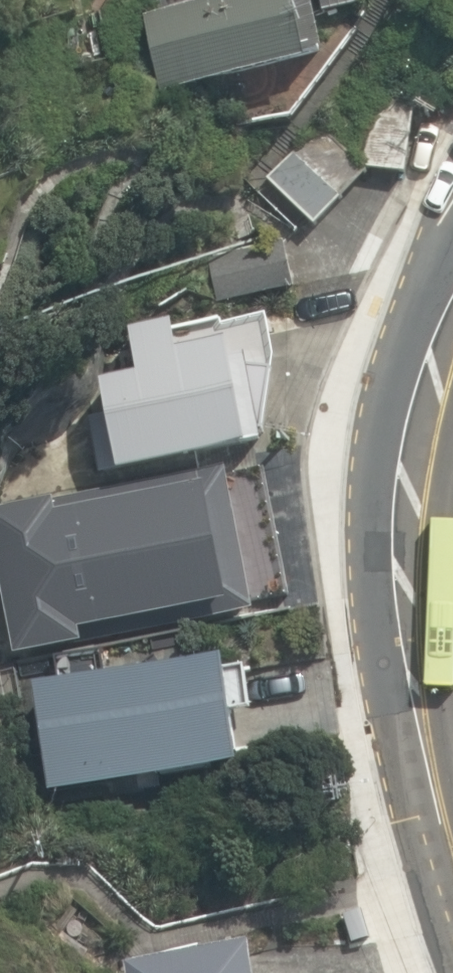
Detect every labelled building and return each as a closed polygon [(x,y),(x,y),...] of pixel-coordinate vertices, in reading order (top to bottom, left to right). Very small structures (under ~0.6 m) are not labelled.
[(162,92),(306,59),(305,55),(321,51),(310,0),(166,0),(168,9),(145,14),(162,92)] [(358,6),(357,0),(319,0),(321,12),(358,6)] [(364,166),(406,172),(416,97),(374,92),(364,166)] [(271,177),(315,220),(358,176),(364,170),(358,164),(320,126),(271,177)] [(207,257),(217,302),(292,286),(282,240),(207,257)] [(119,476),(120,479),(250,454),(249,451),(265,448),(263,442),(275,360),(267,320),(223,328),(221,321),(174,330),(173,326),(131,334),(138,382),(102,388),(110,431),(92,435),(99,480),(119,476)] [(227,470),(0,517),(0,579),(17,662),(84,649),(84,647),(255,615),(254,606),(291,599),(264,468),(228,476),(227,470)] [(36,684),(52,790),(239,762),(224,658),(223,658),(107,675),(104,653),(58,660),(61,680),(36,684)] [(340,912),(349,946),(375,939),(365,905),(340,912)] [(253,945),(128,963),(129,972),(256,972),(253,945)]
